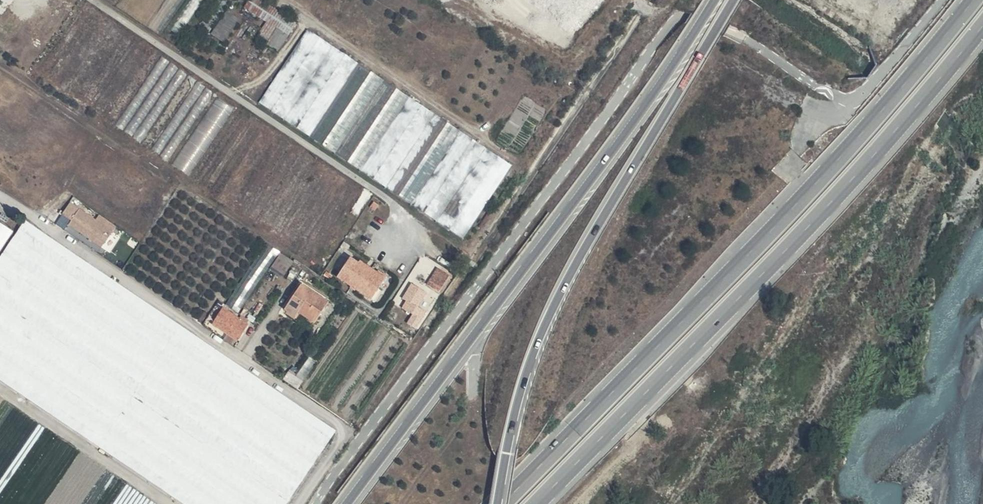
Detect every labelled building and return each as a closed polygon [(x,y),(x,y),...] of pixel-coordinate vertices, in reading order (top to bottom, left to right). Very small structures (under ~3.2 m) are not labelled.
[(212,33),(225,42),(241,19),(228,10),(212,33)] [(300,59),(305,51),(322,61),(333,45),(308,29),(293,54),(300,59)] [(277,51),(282,43),(275,37),(269,46),(277,51)] [(174,164),(191,175),(234,107),(217,96),(174,164)] [(354,167),(467,235),(512,162),(410,99),(409,109),(435,125),(451,127),(450,134),(455,135),(454,141),(473,153),(483,154),(493,165),(469,204),(460,212),(445,210),(455,193),(432,189),(431,189),(421,187),(413,179),(404,187),(394,177),(389,176),(383,170),(375,168),(372,166),(368,162),(360,161),(354,167)] [(74,215),(68,224),(100,246),(105,236),(74,215)] [(24,221),(0,257),(0,380),(184,503),(286,503),(339,427),(111,279),(24,221)] [(13,232),(0,223),(0,252),(13,232)] [(240,312),(271,265),(285,275),(295,260),(269,243),(228,304),(240,312)] [(339,278),(349,284),(362,269),(358,266),(359,264),(351,259),(339,278)] [(369,274),(372,269),(366,265),(362,269),(369,274)] [(369,274),(362,269),(349,284),(357,289),(360,291),(377,302),(384,292),(380,289),(388,276),(380,271),(379,273),(375,278),(369,274)] [(379,273),(372,269),(369,274),(375,278),(379,273)] [(437,270),(430,280),(441,287),(449,277),(437,270)] [(438,293),(441,287),(430,280),(427,285),(438,293)] [(410,302),(407,306),(423,316),(426,311),(418,305),(426,292),(411,282),(402,296),(406,299),(410,302)] [(301,285),(285,309),(296,317),(299,312),(316,323),(329,304),(301,285)] [(416,328),(423,316),(407,306),(404,309),(412,314),(407,322),(416,328)] [(236,341),(248,324),(224,308),(212,325),(236,341)]
